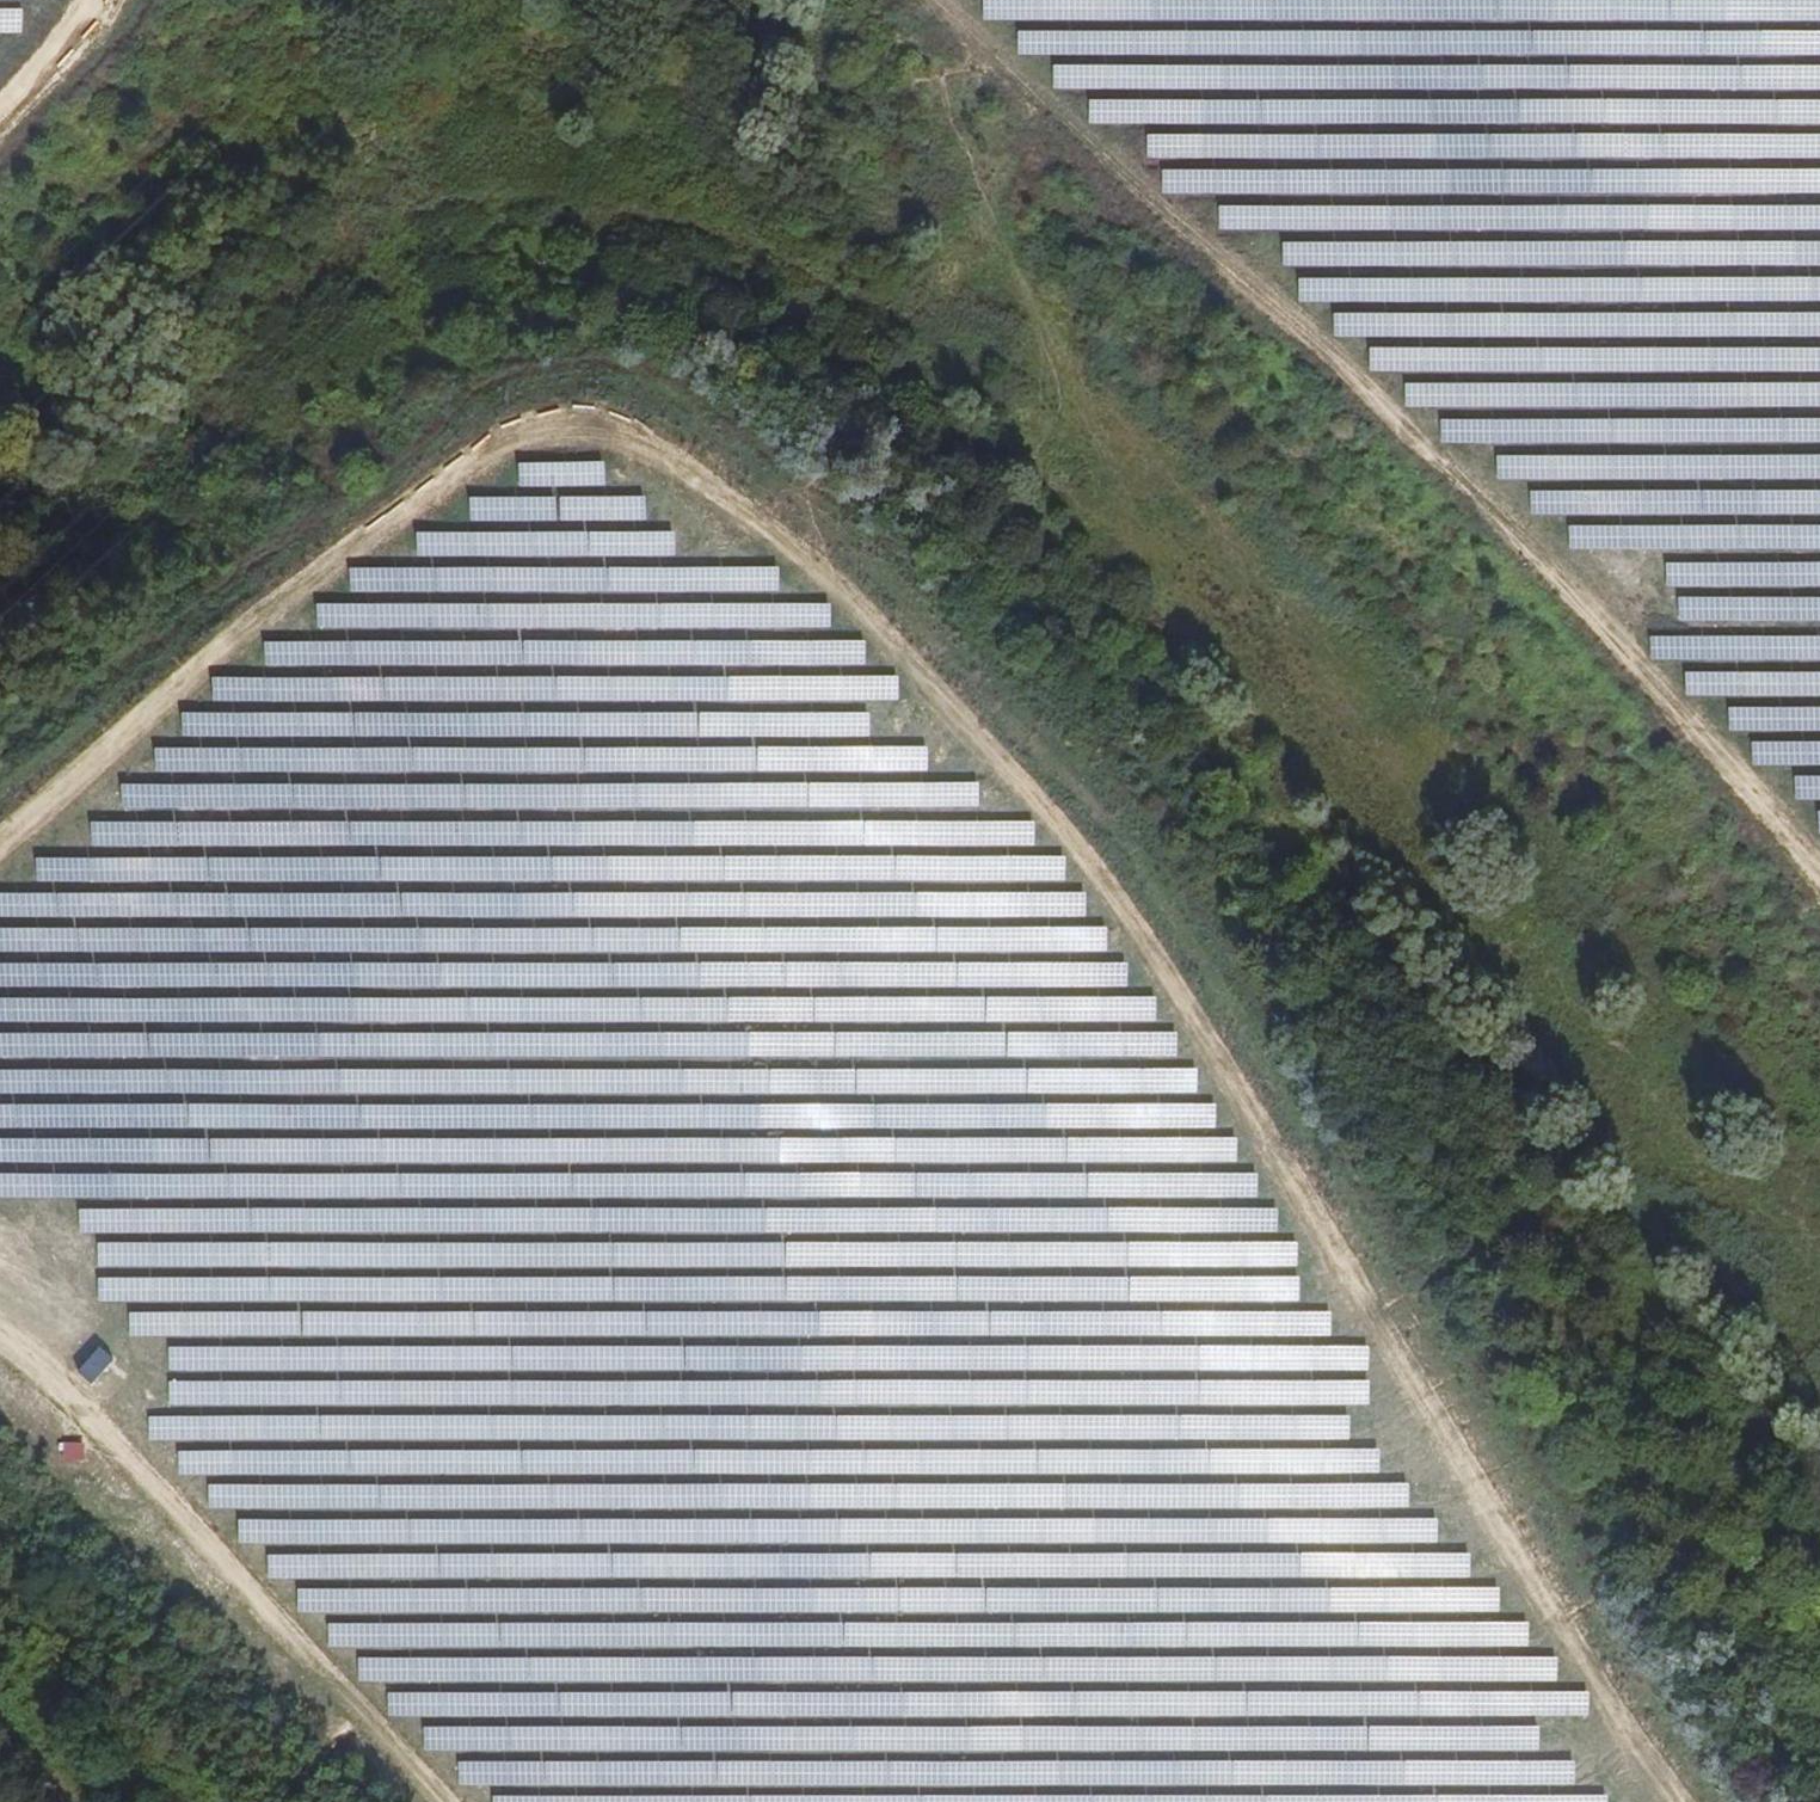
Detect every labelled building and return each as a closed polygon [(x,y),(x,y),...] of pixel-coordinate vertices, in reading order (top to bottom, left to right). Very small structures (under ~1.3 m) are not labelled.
[(111,1358),(76,1329),(56,1352),(91,1382),(111,1358)]
